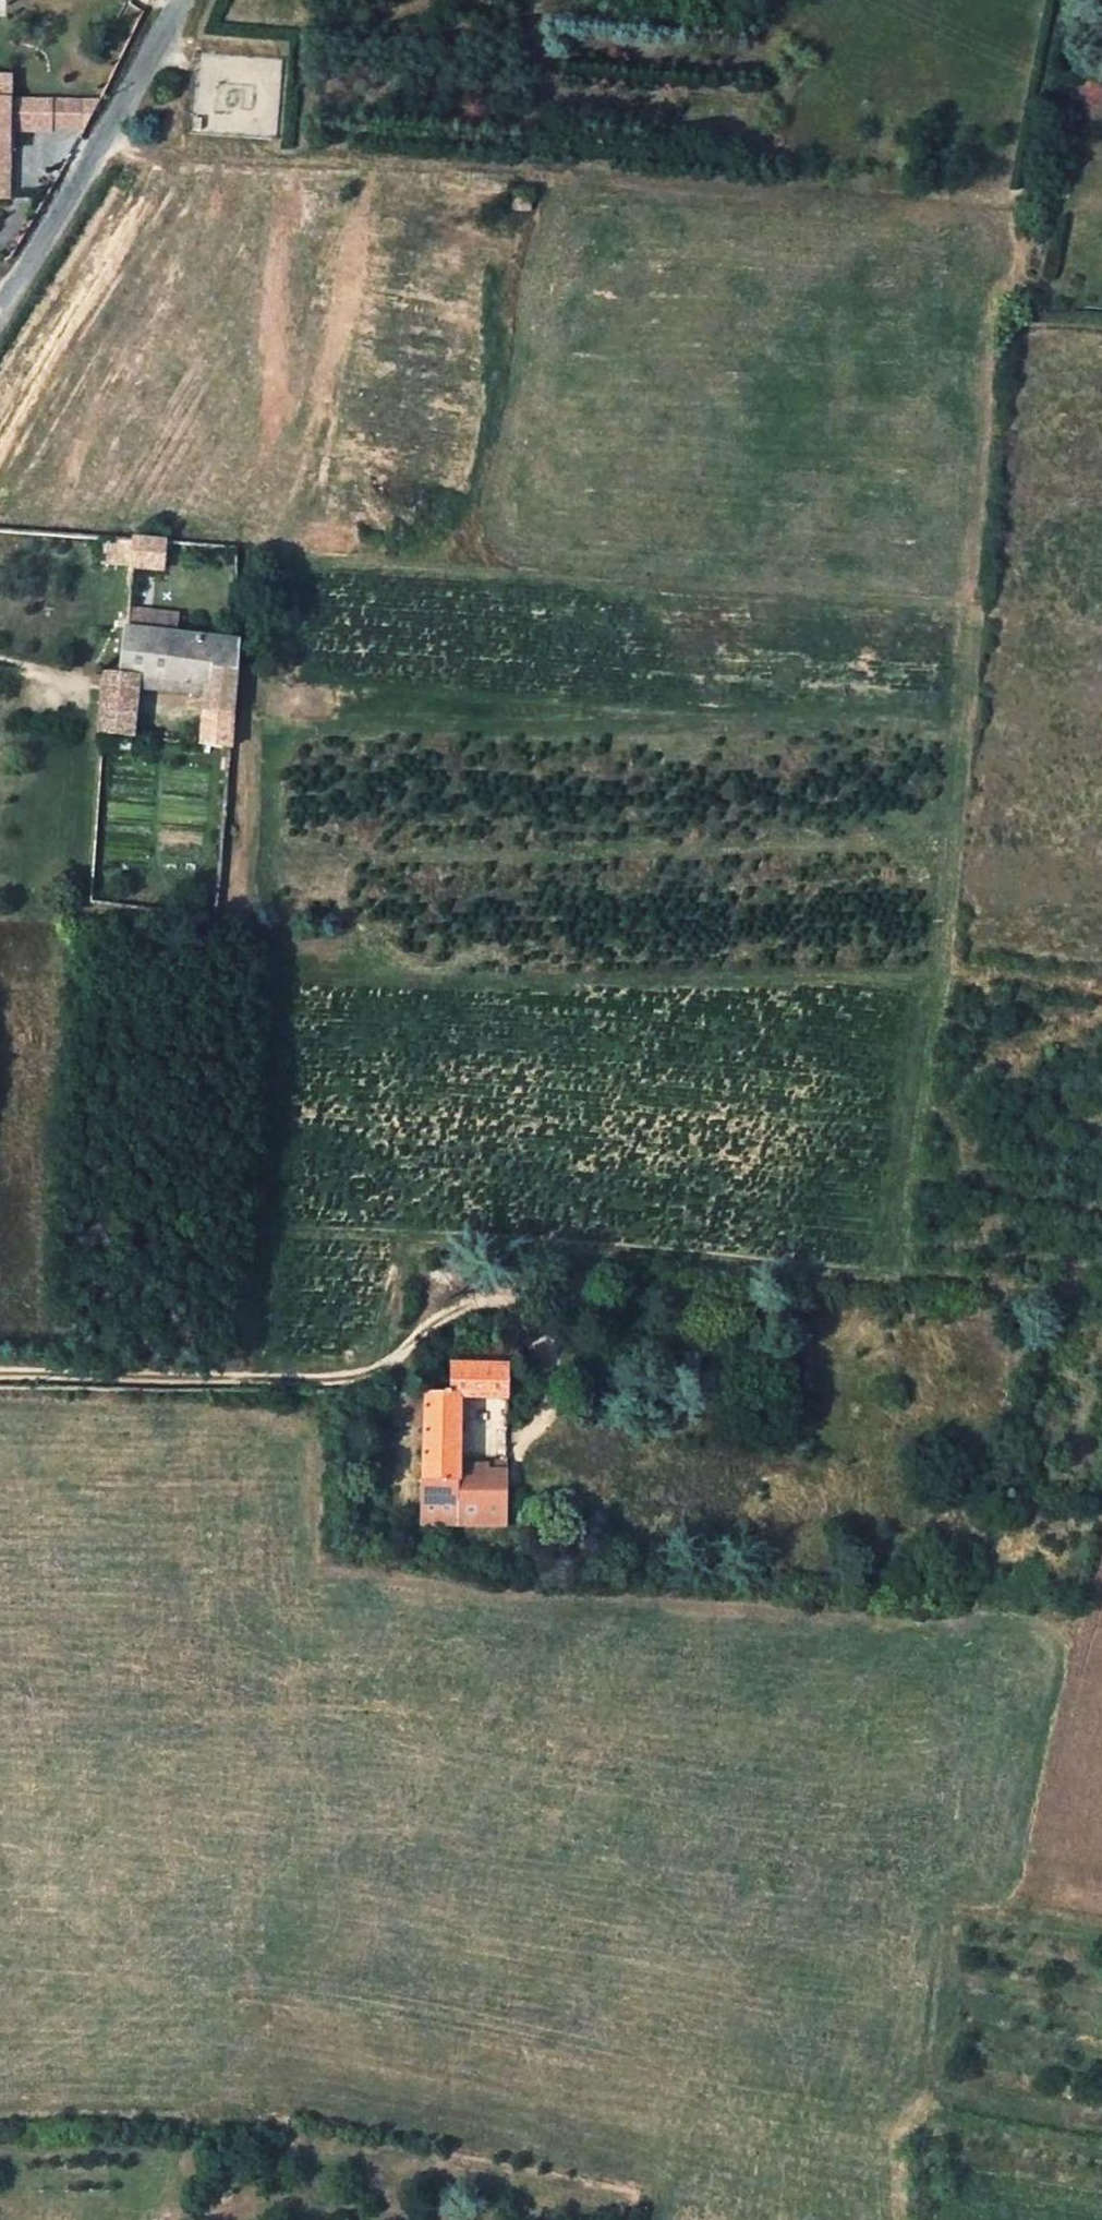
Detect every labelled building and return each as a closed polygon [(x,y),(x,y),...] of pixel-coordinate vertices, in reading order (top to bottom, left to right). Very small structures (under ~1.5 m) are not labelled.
[(1077,81),(1072,116),(1101,119),(1101,118),(1101,85),(1077,81)] [(49,107),(0,106),(0,204),(7,204),(7,136),(48,136),(49,131),(49,107)] [(79,107),(49,107),(49,131),(79,132),(79,107)] [(531,193),(511,191),(510,214),(530,215),(531,193)] [(134,538),(131,568),(164,571),(166,541),(134,538)] [(134,623),(177,624),(177,610),(134,609),(134,623)] [(125,629),(121,676),(136,678),(152,681),(167,683),(171,634),(125,629)] [(167,683),(152,681),(151,688),(207,694),(204,731),(197,730),(196,746),(230,750),(235,681),(237,643),(171,634),(167,683)] [(104,696),(104,704),(133,707),(136,678),(121,676),(106,673),(104,696)] [(131,736),(133,707),(104,704),(103,732),(131,736)] [(505,1525),(506,1463),(487,1463),(487,1470),(459,1468),(462,1398),(508,1400),(509,1367),(450,1366),(448,1392),(425,1392),(422,1522),(505,1525)]
